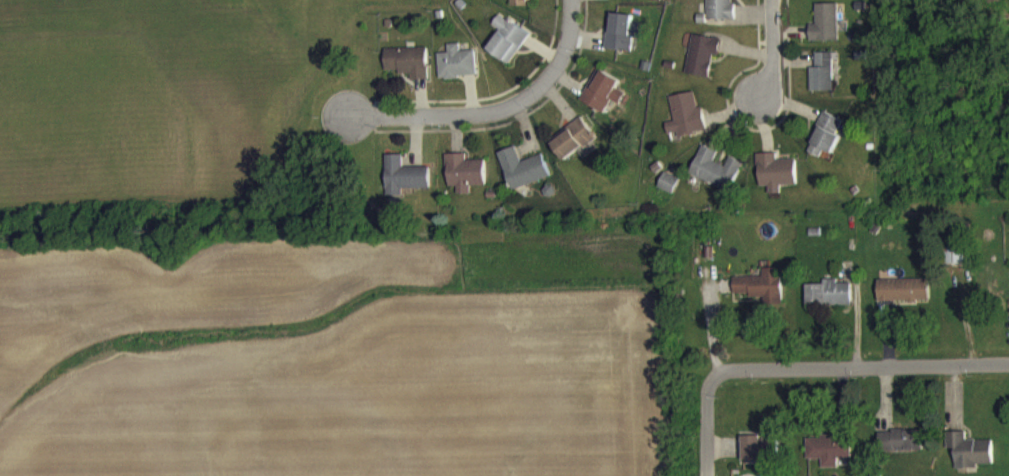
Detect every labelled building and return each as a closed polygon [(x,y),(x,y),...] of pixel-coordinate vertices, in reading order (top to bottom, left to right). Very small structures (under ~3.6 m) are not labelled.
[(510,17),(530,16),(529,0),(510,0),(510,17)] [(707,30),(734,30),(733,0),(707,0),(707,30)] [(816,14),(817,35),(811,35),(811,51),(839,51),(839,14),(816,14)] [(509,74),(530,44),(500,23),(492,35),(501,41),(488,59),(509,74)] [(633,26),(612,23),(610,42),(606,41),(604,58),(631,62),(633,48),(640,49),(642,35),(632,33),(633,26)] [(686,84),(710,87),(713,65),(719,66),(721,49),(692,45),(686,84)] [(477,86),(475,60),(459,61),(459,53),(447,54),(448,63),(437,63),(439,89),(477,86)] [(385,58),(386,83),(411,82),(411,90),(428,90),(427,57),(385,58)] [(834,101),(834,71),(839,70),(838,62),(816,63),(816,77),(811,77),(812,101),(834,101)] [(617,99),(621,90),(601,81),(597,91),(590,89),(580,112),(605,123),(611,111),(620,115),(625,103),(617,99)] [(669,107),(674,131),(666,133),(668,144),(677,143),(677,147),(707,140),(702,117),(697,118),(694,102),(669,107)] [(844,131),(825,122),(807,160),(821,167),(824,160),(833,164),(842,146),(837,144),(844,131)] [(564,171),(597,149),(583,128),(551,151),(564,171)] [(730,167),(725,176),(713,171),(717,162),(702,155),(689,184),(730,202),(743,173),(730,167)] [(543,164),(521,172),(515,157),(499,163),(513,201),(551,187),(543,164)] [(796,170),(777,170),(777,163),(758,164),(759,197),(769,196),(769,206),(781,205),(781,196),(797,196),(796,170)] [(448,197),(457,197),(457,204),(470,204),(470,196),(486,195),(485,170),(466,170),(466,164),(447,164),(448,197)] [(430,177),(403,178),(403,165),(386,165),(387,206),(403,205),(403,200),(431,199),(430,177)] [(680,189),(665,182),(658,198),(673,204),(680,189)] [(949,252),(948,274),(966,275),(966,253),(949,252)] [(733,287),(733,304),(750,304),(750,309),(763,308),(763,316),(782,315),(782,278),(762,279),(762,287),(733,287)] [(878,290),(878,312),(929,311),(929,289),(878,290)] [(851,315),(851,294),(837,294),(836,292),(807,293),(807,316),(851,315)] [(923,440),(878,441),(879,462),(924,461),(923,440)] [(742,470),(779,471),(779,450),(764,450),(764,443),(743,442),(742,470)] [(993,451),(966,451),(966,442),(947,442),(948,459),(955,459),(956,475),(993,475),(993,451)] [(822,469),(822,475),(838,475),(838,469),(851,468),(851,446),(807,446),(807,469),(822,469)]
